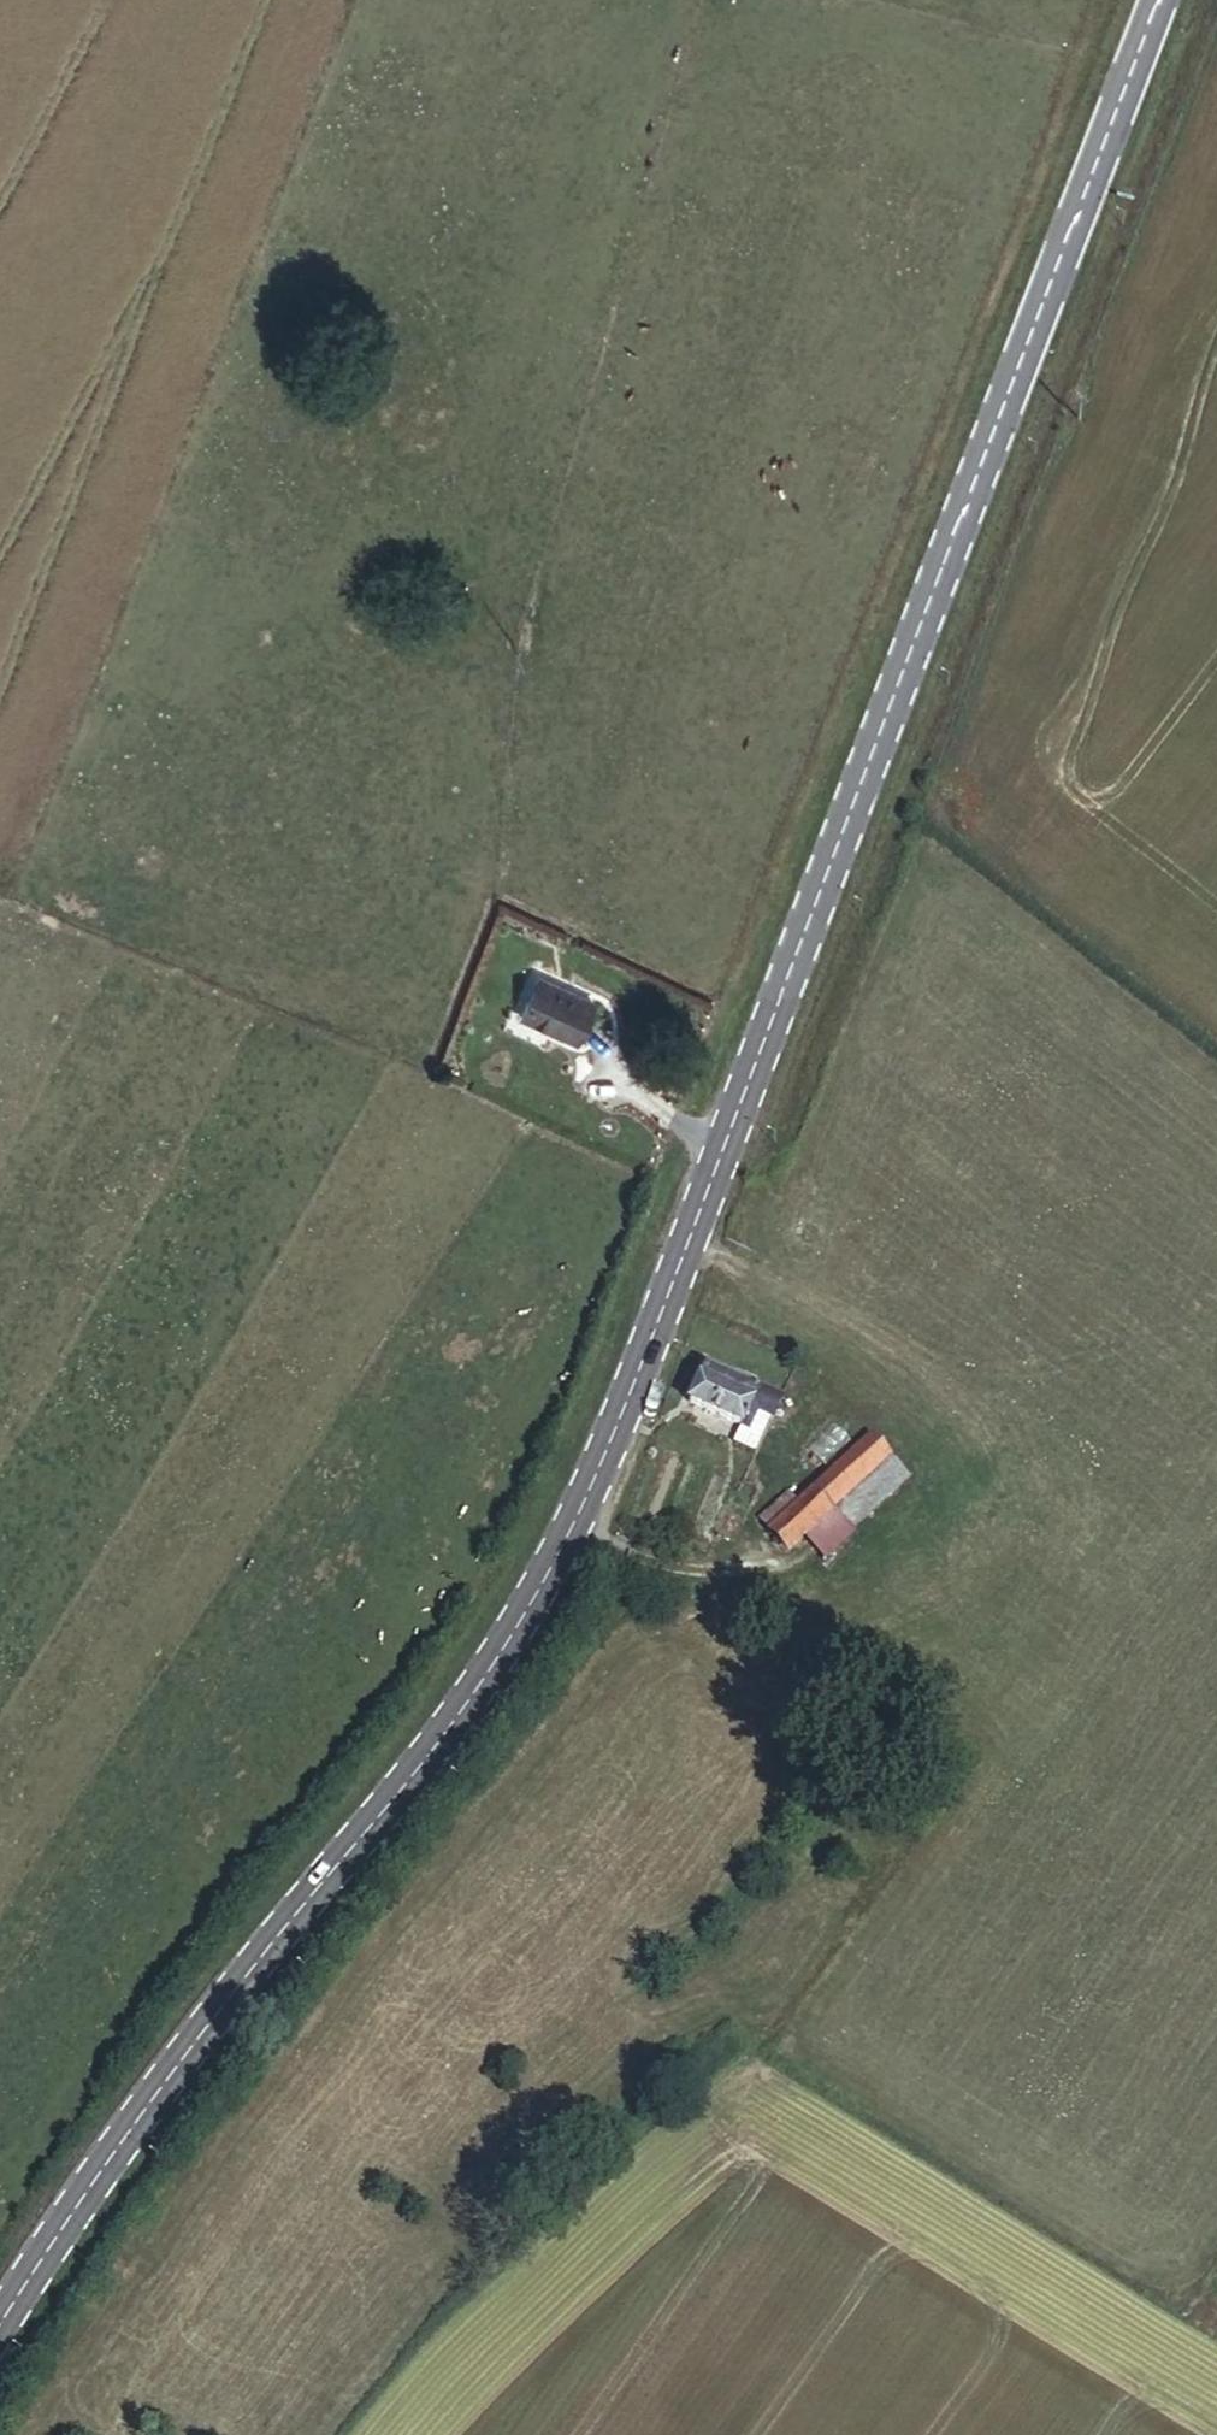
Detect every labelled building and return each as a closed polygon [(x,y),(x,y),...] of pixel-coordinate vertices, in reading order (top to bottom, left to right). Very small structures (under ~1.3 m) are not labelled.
[(571,1026),(591,985),(536,958),(515,999),(571,1026)] [(743,1443),(775,1384),(756,1375),(754,1379),(704,1353),(685,1394),(730,1417),(723,1433),(743,1443)] [(836,1500),(893,1448),(871,1424),(815,1474),(777,1510),(767,1497),(753,1510),(786,1548),(807,1528),(836,1500)] [(856,1522),(912,1470),(893,1448),(836,1500),(856,1522)] [(777,1510),(815,1474),(805,1464),(767,1497),(777,1510)] [(826,1549),(856,1522),(836,1500),(807,1528),(826,1549)]
